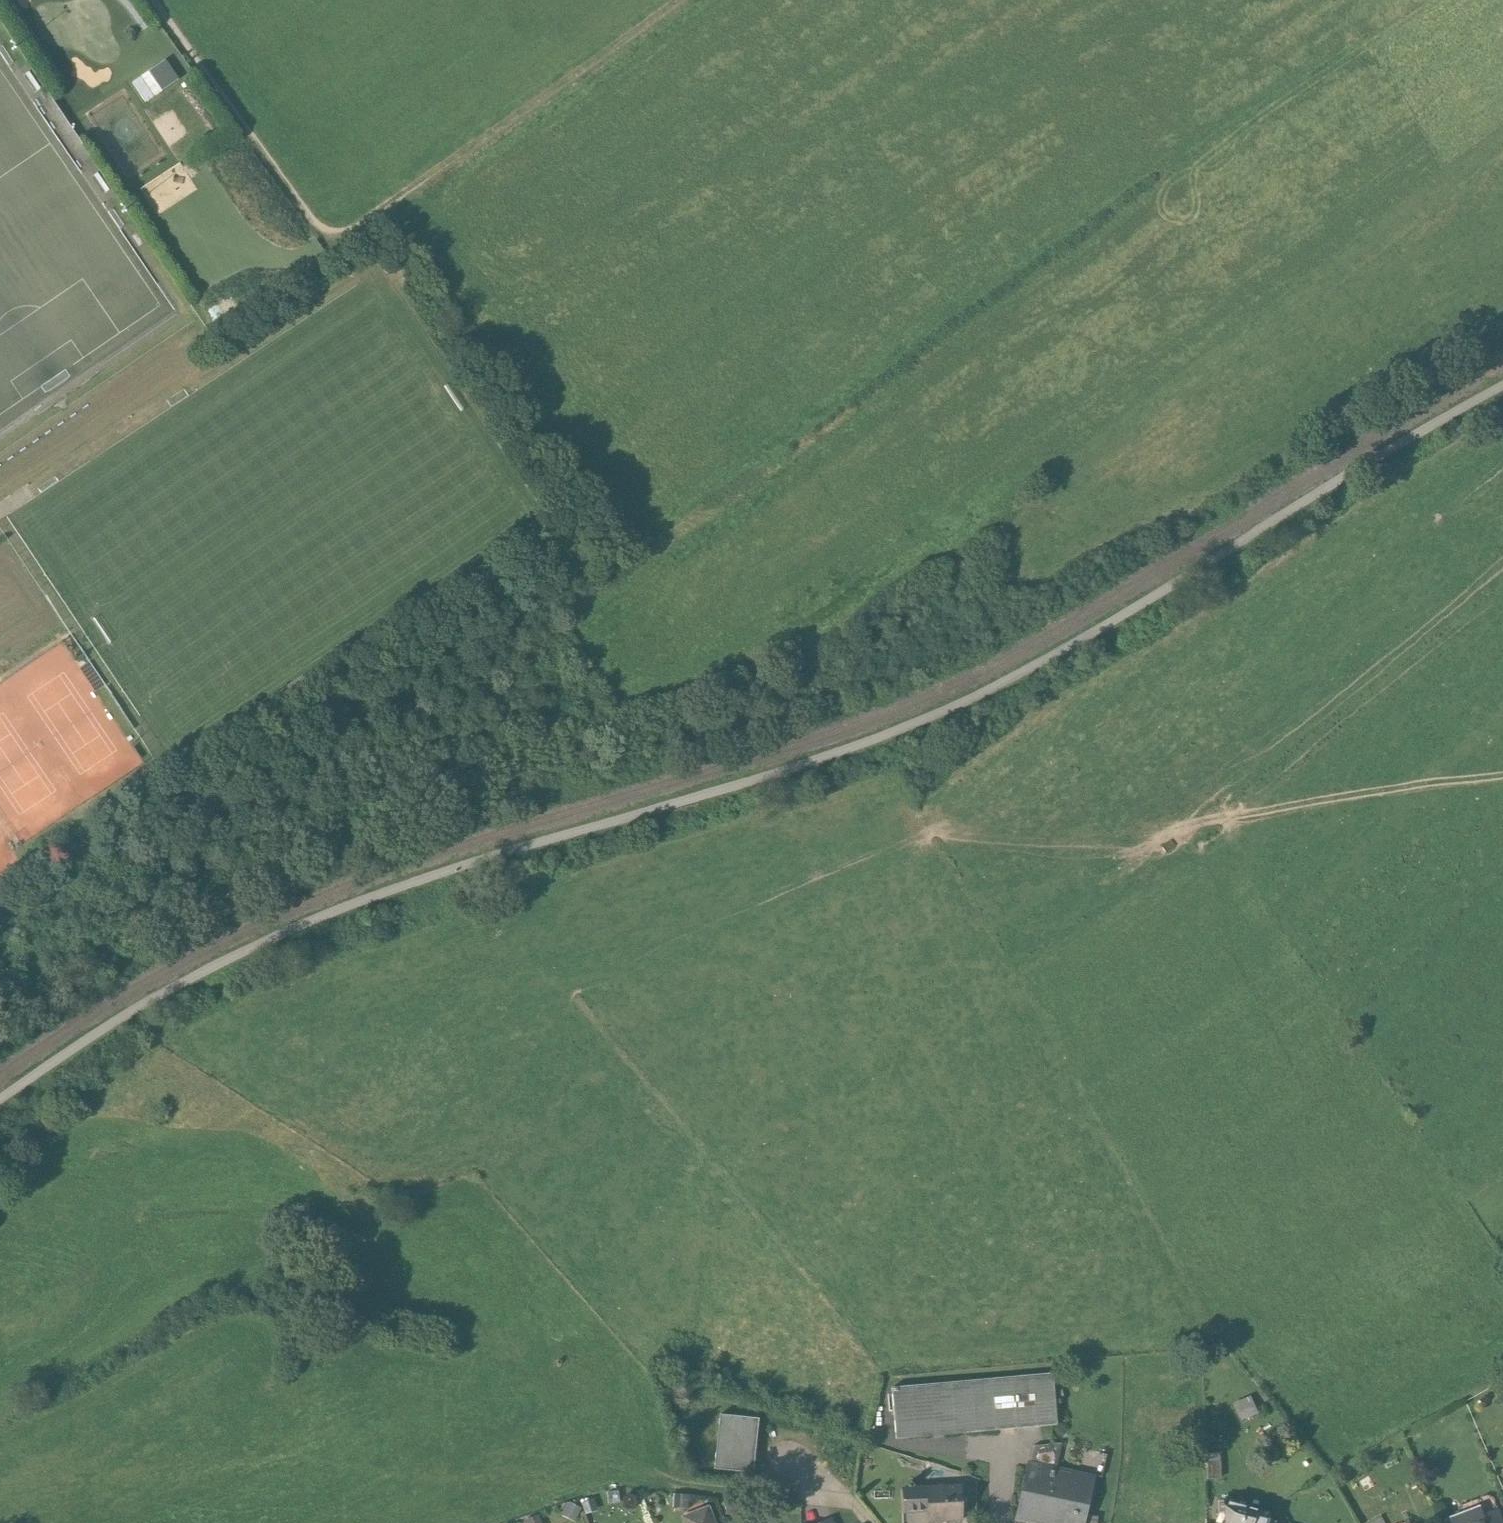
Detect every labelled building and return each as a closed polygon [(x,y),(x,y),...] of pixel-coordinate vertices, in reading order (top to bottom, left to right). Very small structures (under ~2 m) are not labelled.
[(173,57),(138,80),(152,100),(187,77),(173,57)] [(1053,1374),(1053,1376),(1067,1375),(1065,1361),(1052,1362),(1053,1374)] [(1053,1374),(892,1388),(897,1438),(1057,1424),(1053,1376),(1053,1374)] [(1250,1397),(1235,1403),(1242,1418),(1256,1412),(1250,1397)] [(763,1417),(726,1413),(718,1470),(756,1475),(763,1417)] [(874,1442),(876,1430),(868,1428),(866,1441),(874,1442)] [(1038,1445),(1034,1463),(1057,1468),(1063,1443),(1038,1445)] [(1034,1463),(1022,1515),(1056,1522),(1086,1522),(1096,1477),(1057,1468),(1034,1463)] [(1220,1479),(1219,1463),(1205,1464),(1206,1480),(1220,1479)] [(961,1487),(905,1491),(906,1514),(930,1513),(931,1522),(964,1520),(961,1487)] [(1224,1499),(1221,1522),(1265,1522),(1268,1504),(1224,1499)] [(712,1501),(672,1514),(675,1522),(719,1522),(712,1501)] [(1453,1518),(1455,1522),(1502,1522),(1502,1521),(1499,1513),(1486,1518),(1481,1507),(1453,1518)]
